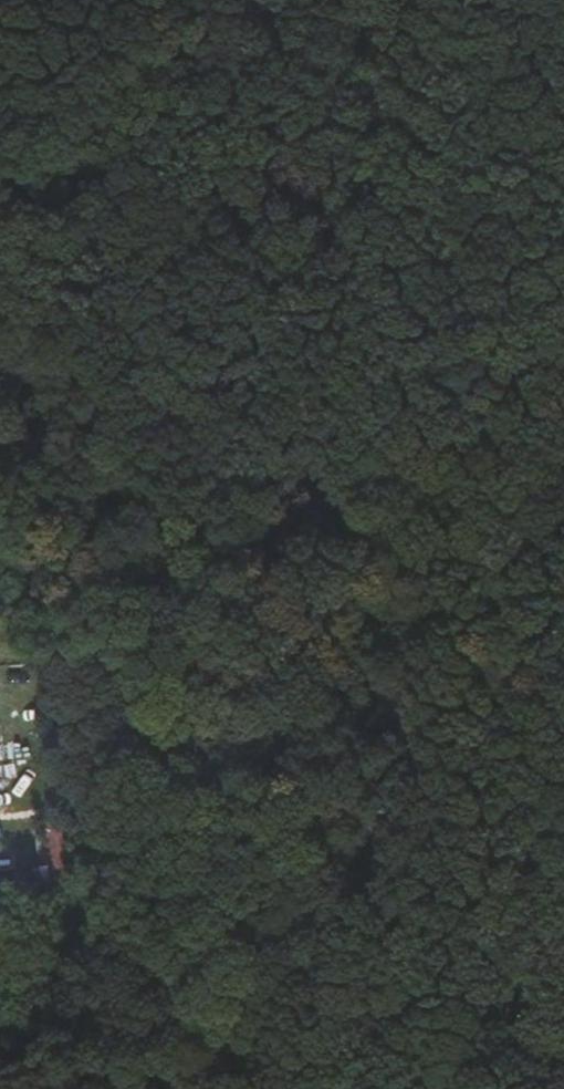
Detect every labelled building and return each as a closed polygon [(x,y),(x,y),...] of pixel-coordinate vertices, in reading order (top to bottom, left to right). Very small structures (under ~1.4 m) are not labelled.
[(58,823),(46,820),(53,886),(81,882),(78,859),(68,835),(58,823)]
